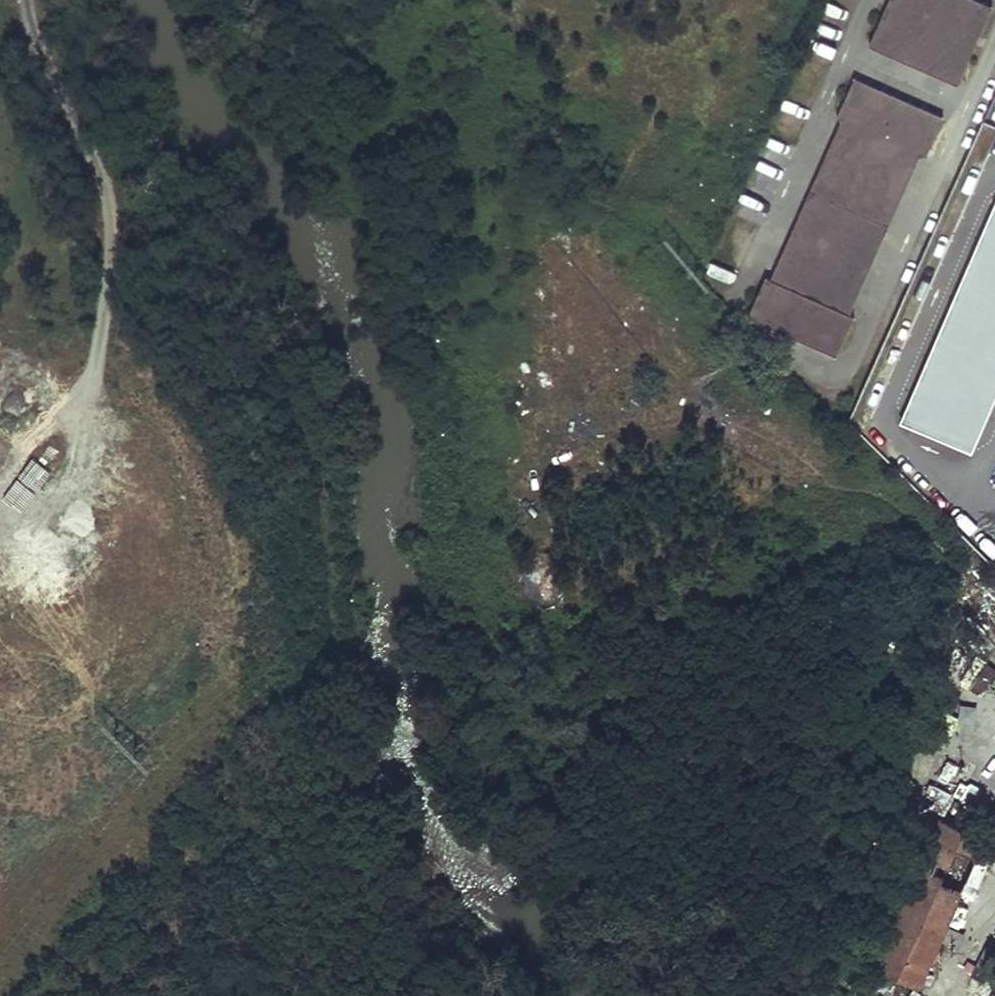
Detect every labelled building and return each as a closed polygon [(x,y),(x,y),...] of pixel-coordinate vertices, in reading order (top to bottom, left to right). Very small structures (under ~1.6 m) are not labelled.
[(977,0),(888,0),(870,41),(959,81),(992,6),(977,0)] [(942,117),(853,77),(837,115),(843,118),(772,278),(765,274),(748,312),(837,352),(854,315),(847,312),(919,152),(925,155),(942,117)] [(978,150),(994,151),(994,132),(978,132),(978,150)] [(903,426),(975,456),(994,409),(994,211),(903,426)] [(983,481),(994,487),(994,453),(983,481)] [(930,810),(865,961),(919,985),(985,833),(930,810)]
